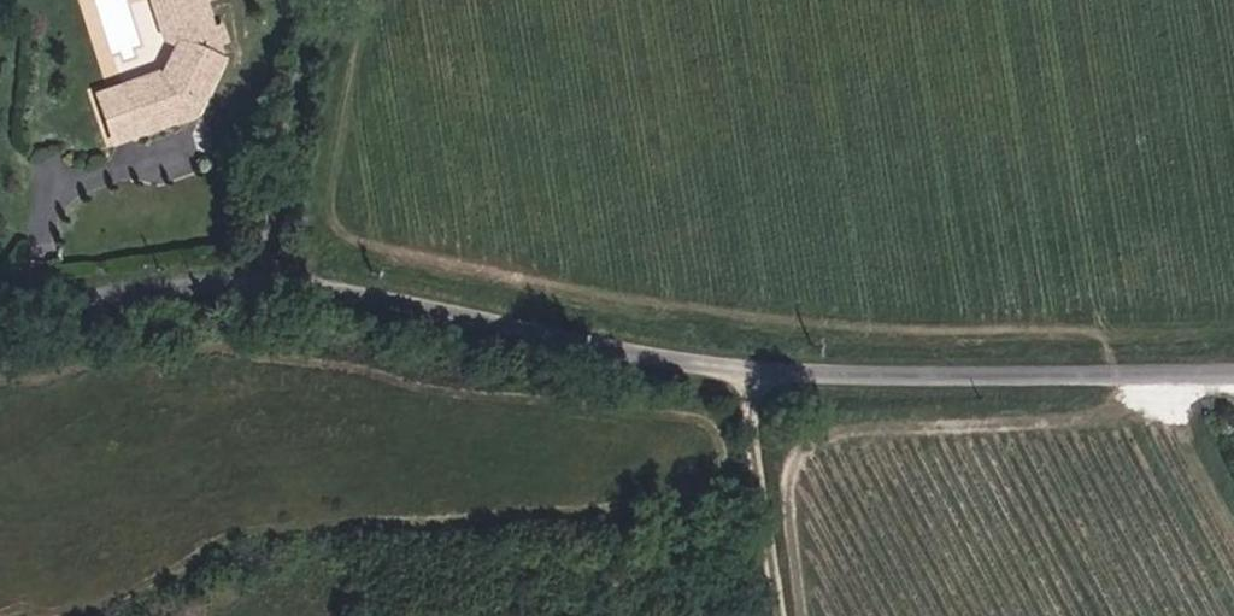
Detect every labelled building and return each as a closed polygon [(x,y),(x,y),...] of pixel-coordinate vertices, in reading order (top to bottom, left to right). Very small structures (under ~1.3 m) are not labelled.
[(222,59),(216,43),(211,30),(201,1),(205,0),(174,0),(177,9),(156,17),(163,39),(176,45),(160,72),(120,86),(137,135),(196,114),(222,59)] [(174,0),(150,0),(156,17),(177,9),(174,0)] [(225,40),(220,27),(211,30),(216,43),(225,40)]
